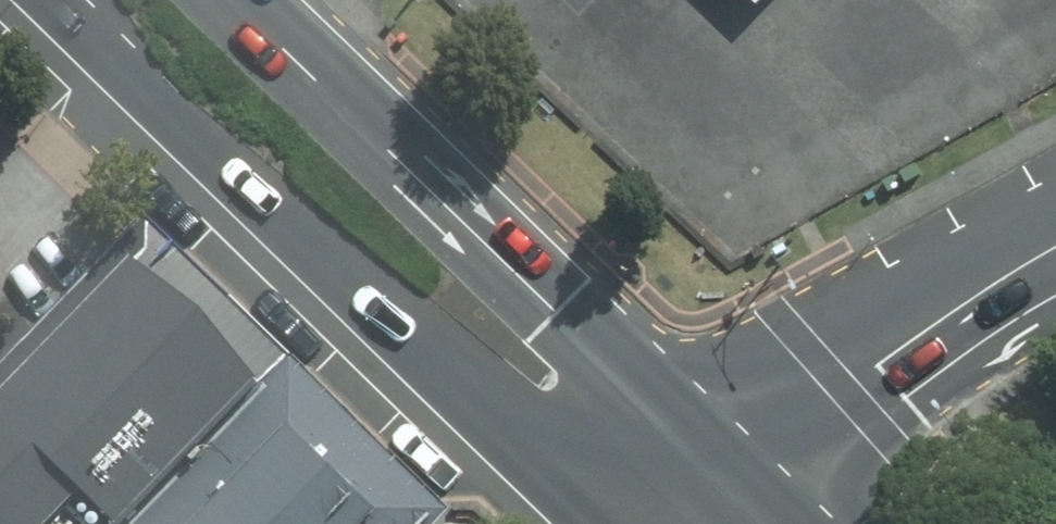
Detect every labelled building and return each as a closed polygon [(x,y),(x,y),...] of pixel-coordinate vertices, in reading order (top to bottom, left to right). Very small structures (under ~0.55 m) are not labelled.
[(750,27),(778,0),(724,0),(750,27)] [(0,387),(0,523),(117,523),(258,380),(130,252),(0,387)] [(12,268),(0,256),(0,281),(12,268)] [(273,400),(145,523),(401,523),(273,400)]
